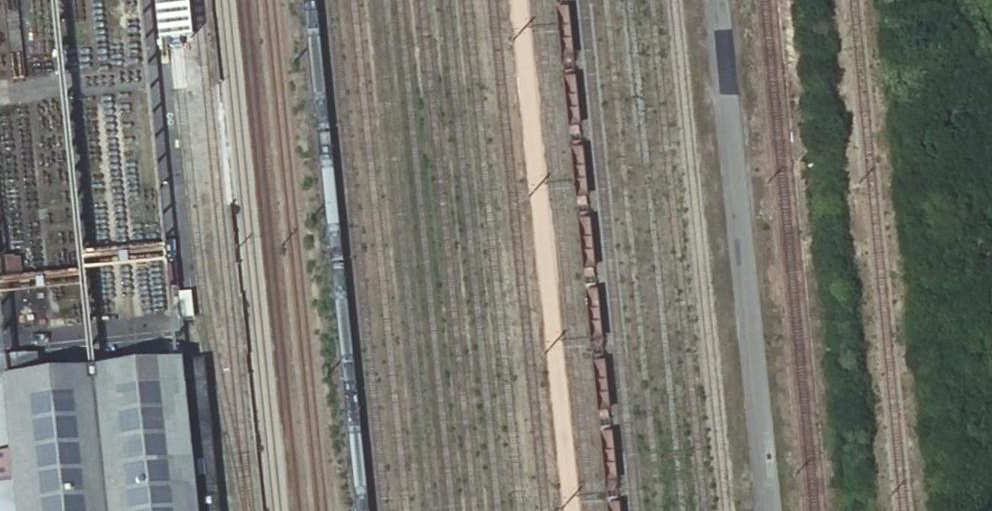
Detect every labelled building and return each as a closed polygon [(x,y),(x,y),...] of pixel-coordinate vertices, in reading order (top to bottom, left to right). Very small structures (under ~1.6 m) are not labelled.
[(194,510),(218,510),(205,377),(181,379),(191,472),(204,470),(207,506),(194,508),(194,510)] [(17,510),(194,510),(194,508),(207,506),(204,470),(191,472),(181,379),(5,395),(7,412),(17,510)] [(7,412),(0,413),(0,510),(17,510),(7,412)]
